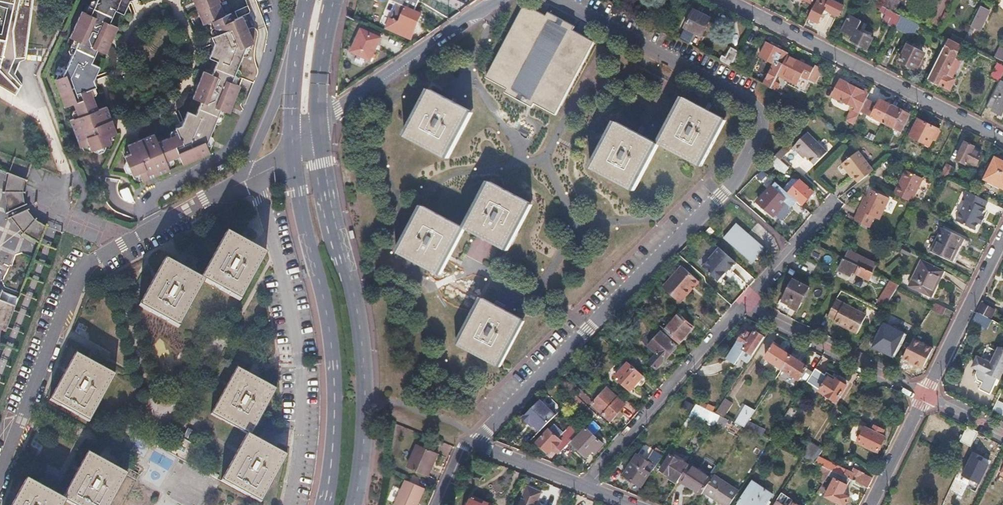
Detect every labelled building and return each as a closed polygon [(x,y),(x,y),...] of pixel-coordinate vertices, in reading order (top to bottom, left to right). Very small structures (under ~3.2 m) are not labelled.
[(13,5),(6,40),(0,38),(0,86),(17,96),(23,85),(8,75),(10,73),(15,67),(17,64),(25,66),(33,8),(34,0),(0,0),(0,2),(13,5)] [(82,11),(70,38),(77,41),(74,47),(95,56),(97,50),(105,54),(111,41),(117,27),(109,23),(115,10),(123,14),(127,4),(128,1),(132,0),(95,0),(89,14),(82,11)] [(195,5),(198,12),(218,3),(219,3),(218,0),(193,0),(195,5)] [(406,9),(400,23),(391,20),(387,30),(408,39),(411,33),(414,35),(417,27),(421,16),(417,14),(419,8),(397,0),(393,0),(392,3),(406,9)] [(419,8),(421,3),(413,0),(397,0),(419,8)] [(817,0),(808,18),(818,23),(824,9),(839,17),(843,8),(827,0),(822,0),(821,2),(817,0)] [(881,5),(884,6),(889,9),(894,0),(883,0),(881,5)] [(218,3),(198,12),(200,18),(203,25),(211,22),(223,17),(218,3)] [(535,101),(556,112),(593,41),(573,30),(575,26),(548,12),(546,15),(526,5),(489,77),(508,87),(506,90),(533,105),(535,101)] [(884,6),(880,13),(892,19),(889,25),(895,28),(901,15),(889,9),(884,6)] [(989,11),(981,6),(970,27),(979,32),(989,11)] [(710,17),(694,8),(685,26),(701,35),(710,17)] [(212,75),(203,72),(193,99),(201,102),(199,108),(218,116),(221,110),(229,113),(240,86),(232,83),(246,47),(253,43),(250,34),(242,17),(233,20),(231,13),(223,17),(211,22),(216,34),(211,37),(214,45),(213,47),(209,58),(217,61),(212,75)] [(860,21),(848,15),(841,30),(853,36),(851,40),(869,49),(874,38),(856,29),(860,21)] [(902,15),(901,15),(895,28),(909,35),(915,22),(902,15)] [(379,39),(360,31),(351,55),(370,63),(374,52),(379,39)] [(961,46),(948,39),(928,79),(949,90),(954,79),(951,78),(959,62),(955,59),(961,46)] [(767,40),(759,55),(773,63),(763,83),(771,87),(778,74),(787,54),(788,52),(767,40)] [(903,53),(905,54),(900,63),(913,69),(915,66),(918,68),(921,61),(918,59),(922,51),(907,44),(903,53)] [(64,105),(73,102),(78,116),(70,119),(80,147),(88,143),(91,151),(112,142),(109,135),(116,132),(111,119),(106,104),(97,108),(90,89),(94,87),(92,82),(95,76),(99,67),(91,63),(95,56),(74,47),(62,76),(54,79),(64,105)] [(738,52),(731,48),(726,57),(723,55),(720,59),(731,65),(738,52)] [(813,68),(787,54),(778,74),(797,84),(801,76),(807,79),(813,68)] [(997,65),(990,78),(998,83),(999,80),(1002,72),(1002,68),(997,65)] [(839,78),(831,94),(851,105),(846,113),(856,118),(860,110),(866,98),(869,93),(839,78)] [(998,83),(986,105),(993,109),(991,111),(1000,115),(1002,109),(1002,82),(999,80),(998,83)] [(406,136),(446,157),(470,111),(430,90),(406,136)] [(660,143),(699,164),(724,118),(685,98),(660,143)] [(866,98),(860,110),(882,121),(891,104),(880,99),(877,104),(866,98)] [(908,113),(891,104),(882,121),(899,131),(908,113)] [(158,141),(155,134),(128,145),(131,153),(124,156),(132,175),(139,172),(143,181),(145,180),(170,170),(166,161),(179,155),(183,164),(210,152),(207,146),(218,116),(199,108),(196,114),(188,111),(186,116),(183,121),(182,125),(176,128),(178,133),(158,141)] [(937,128),(918,119),(909,135),(928,145),(937,128)] [(592,167),(630,188),(654,141),(617,121),(592,167)] [(807,132),(792,148),(798,153),(800,151),(806,157),(812,162),(824,149),(807,132)] [(974,147),(965,142),(956,159),(965,164),(967,160),(976,164),(981,154),(972,149),(974,147)] [(855,149),(839,162),(845,169),(847,168),(850,172),(857,182),(863,177),(872,170),(855,149)] [(11,174),(9,182),(8,188),(7,197),(9,205),(11,211),(14,218),(18,225),(22,229),(26,233),(32,237),(41,242),(47,226),(36,220),(31,215),(29,210),(27,206),(26,201),(26,197),(26,191),(27,185),(28,180),(34,166),(0,153),(0,170),(11,174)] [(774,156),(768,162),(773,166),(774,165),(783,173),(788,167),(774,156)] [(996,157),(986,176),(1002,185),(1002,161),(996,157)] [(766,164),(760,170),(769,177),(774,171),(766,164)] [(951,169),(945,165),(940,176),(946,179),(951,169)] [(924,179),(906,170),(894,193),(913,202),(924,179)] [(799,181),(789,192),(803,203),(812,192),(799,181)] [(466,228),(506,249),(529,203),(491,182),(466,228)] [(790,206),(795,200),(775,182),(758,202),(773,214),(784,200),(790,206)] [(866,204),(864,203),(858,217),(878,192),(874,190),(869,199),(866,204)] [(891,199),(878,192),(858,217),(855,220),(870,228),(875,217),(880,220),(891,199)] [(962,200),(965,201),(956,220),(975,230),(979,223),(982,217),(985,210),(984,210),(986,204),(969,194),(966,193),(962,200)] [(399,252),(437,272),(462,226),(423,206),(399,252)] [(731,219),(718,233),(754,263),(766,248),(731,219)] [(963,238),(944,228),(932,251),(952,261),(963,238)] [(201,278),(205,280),(241,300),(266,253),(246,242),(228,232),(201,278)] [(737,262),(720,247),(703,267),(719,281),(726,272),(725,271),(728,268),(731,270),(737,262)] [(849,250),(845,258),(873,272),(877,264),(849,250)] [(845,258),(839,271),(845,274),(851,277),(853,273),(869,281),(873,272),(845,258)] [(944,269),(922,258),(909,283),(931,294),(944,269)] [(205,280),(201,278),(166,259),(152,283),(140,305),(178,327),(205,280)] [(699,281),(681,266),(663,288),(678,301),(683,296),(685,298),(699,281)] [(808,288),(793,280),(782,301),(790,305),(789,306),(793,308),(797,310),(808,288)] [(896,283),(893,282),(882,298),(888,302),(897,288),(899,285),(896,283)] [(652,289),(647,294),(653,299),(654,298),(658,302),(662,297),(652,289)] [(4,313),(8,303),(16,306),(20,297),(0,290),(0,324),(4,313)] [(459,344),(498,364),(522,318),(483,298),(459,344)] [(866,315),(836,299),(828,315),(835,319),(833,321),(845,327),(857,333),(866,315)] [(935,302),(933,306),(931,309),(942,315),(946,308),(935,302)] [(981,302),(976,311),(983,315),(990,319),(994,309),(981,302)] [(983,315),(976,311),(972,321),(985,328),(990,319),(983,315)] [(694,327),(679,315),(665,330),(680,343),(694,327)] [(623,324),(620,321),(613,329),(616,331),(623,324)] [(905,333),(882,322),(871,345),(877,348),(885,352),(894,356),(900,345),(905,333)] [(751,336),(744,331),(736,345),(752,355),(764,337),(754,331),(753,333),(751,336)] [(677,346),(661,333),(649,347),(658,354),(650,363),(657,369),(677,346)] [(910,346),(909,345),(903,358),(911,361),(919,365),(924,354),(928,356),(932,348),(913,339),(910,346)] [(781,350),(773,345),(764,358),(781,368),(789,355),(781,350)] [(993,383),(997,386),(1000,381),(997,379),(1002,367),(1002,350),(1001,349),(997,350),(990,364),(977,357),(972,367),(978,370),(975,375),(977,379),(982,382),(979,389),(983,392),(987,394),(993,383)] [(51,399),(90,421),(115,374),(76,353),(51,399)] [(647,361),(639,354),(631,363),(639,371),(647,361)] [(811,373),(805,369),(806,366),(798,361),(789,355),(781,368),(797,380),(800,377),(806,381),(811,373)] [(631,363),(630,363),(617,378),(631,391),(637,385),(641,388),(649,379),(639,371),(631,363)] [(247,433),(251,435),(275,389),(256,378),(238,368),(212,413),(247,433)] [(811,373),(806,381),(819,390),(819,391),(834,401),(845,384),(840,381),(835,378),(833,380),(815,368),(811,373)] [(580,399),(582,401),(591,408),(594,405),(613,421),(627,405),(608,389),(596,403),(585,394),(580,399)] [(525,423),(537,433),(555,415),(536,399),(518,417),(525,423)] [(724,399),(719,407),(715,413),(720,416),(723,417),(732,403),(724,399)] [(585,411),(583,413),(592,420),(597,414),(591,408),(582,401),(579,405),(585,411)] [(719,407),(709,402),(705,409),(715,413),(719,407)] [(754,409),(745,404),(733,422),(743,427),(746,422),(754,409)] [(796,410),(790,407),(778,426),(783,430),(796,410)] [(705,411),(702,415),(711,420),(713,415),(705,411)] [(720,416),(716,424),(739,436),(744,428),(743,427),(733,422),(723,417),(720,416)] [(856,417),(845,436),(877,452),(884,437),(879,433),(881,428),(877,426),(873,424),(873,425),(871,424),(869,428),(863,426),(865,422),(856,417)] [(746,422),(743,427),(744,428),(754,432),(756,427),(746,422)] [(580,433),(571,425),(559,437),(550,430),(537,444),(544,450),(548,453),(552,449),(553,451),(557,448),(562,453),(580,433)] [(976,432),(967,426),(959,441),(969,446),(976,432)] [(604,443),(587,428),(573,444),(581,451),(588,458),(596,448),(598,450),(604,443)] [(739,436),(738,438),(756,447),(762,436),(754,432),(744,428),(739,436)] [(196,433),(187,429),(183,437),(191,442),(196,433)] [(251,435),(247,433),(222,479),(260,501),(286,455),(269,445),(251,435)] [(160,441),(158,445),(166,449),(168,445),(160,441)] [(822,449),(807,442),(800,455),(805,457),(814,462),(821,452),(822,449)] [(438,454),(417,445),(407,468),(427,477),(433,465),(438,454)] [(663,455),(664,452),(657,447),(648,461),(638,454),(625,475),(634,481),(643,487),(663,455)] [(982,456),(972,451),(961,474),(978,482),(987,463),(980,460),(982,456)] [(66,501),(74,504),(110,504),(127,474),(108,463),(89,452),(63,498),(66,501)] [(821,452),(814,462),(825,467),(831,470),(850,479),(867,488),(872,478),(821,452)] [(677,461),(670,457),(661,472),(664,474),(668,477),(669,475),(678,481),(679,479),(686,469),(676,463),(677,461)] [(689,463),(686,469),(679,479),(690,486),(702,494),(703,492),(712,478),(689,463)] [(831,470),(825,467),(811,489),(817,493),(828,476),(831,470)] [(221,474),(213,469),(211,473),(219,478),(221,474)] [(833,479),(825,496),(842,504),(845,504),(849,496),(843,493),(850,479),(831,470),(828,476),(833,479)] [(712,478),(703,492),(715,500),(723,504),(729,504),(738,491),(714,475),(712,478)] [(63,498),(26,479),(12,504),(63,504),(66,501),(63,498)] [(405,480),(395,504),(417,504),(418,504),(424,488),(405,480)] [(739,503),(742,504),(766,504),(773,494),(753,481),(739,503)] [(542,492),(527,486),(519,504),(536,504),(542,492)] [(781,494),(774,504),(794,504),(790,503),(791,501),(781,494)] [(472,496),(468,504),(493,504),(483,501),(472,496)]
